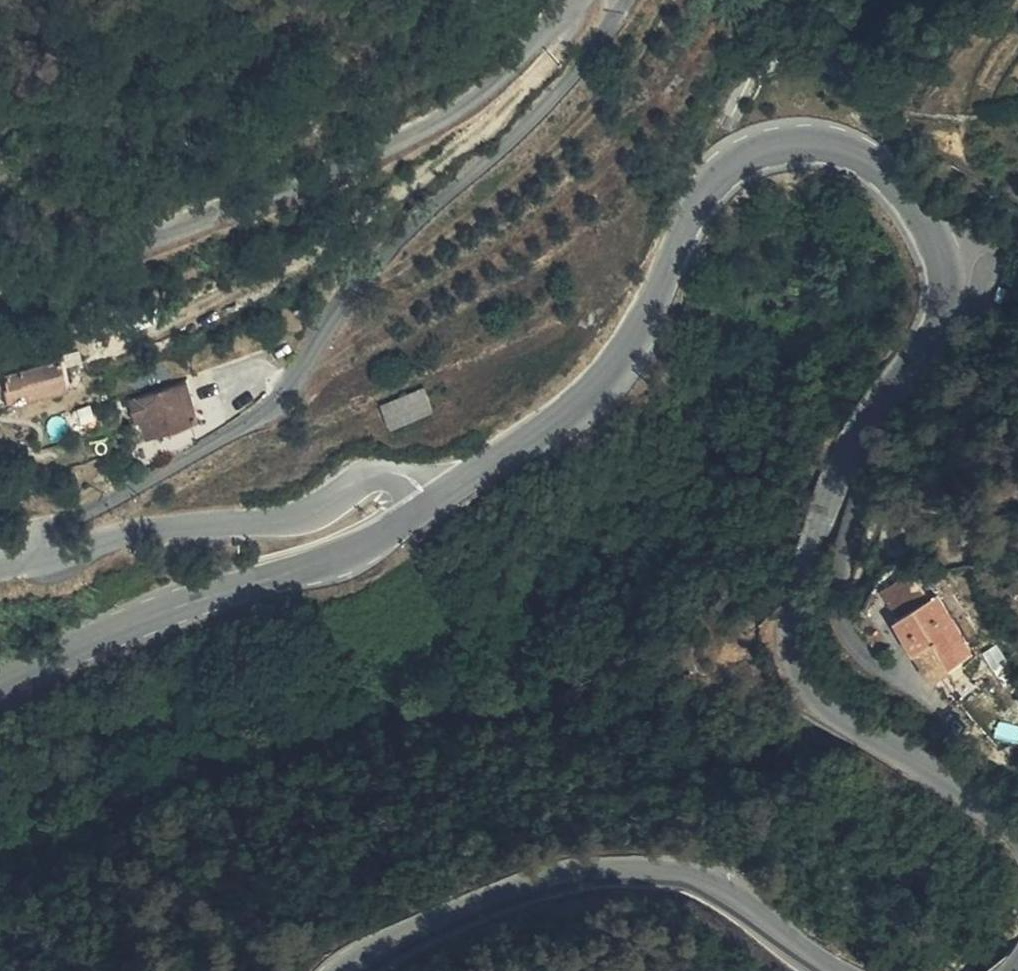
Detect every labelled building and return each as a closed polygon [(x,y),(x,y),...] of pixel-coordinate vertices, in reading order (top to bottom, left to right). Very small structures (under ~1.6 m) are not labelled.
[(60,400),(49,371),(0,390),(0,423),(60,400)] [(133,422),(141,439),(184,422),(167,383),(116,404),(124,426),(133,422)] [(430,386),(384,398),(391,423),(437,411),(430,386)] [(910,627),(937,611),(918,582),(892,598),(910,627)] [(948,604),(937,611),(910,627),(904,630),(939,689),(983,663),(948,604)]
